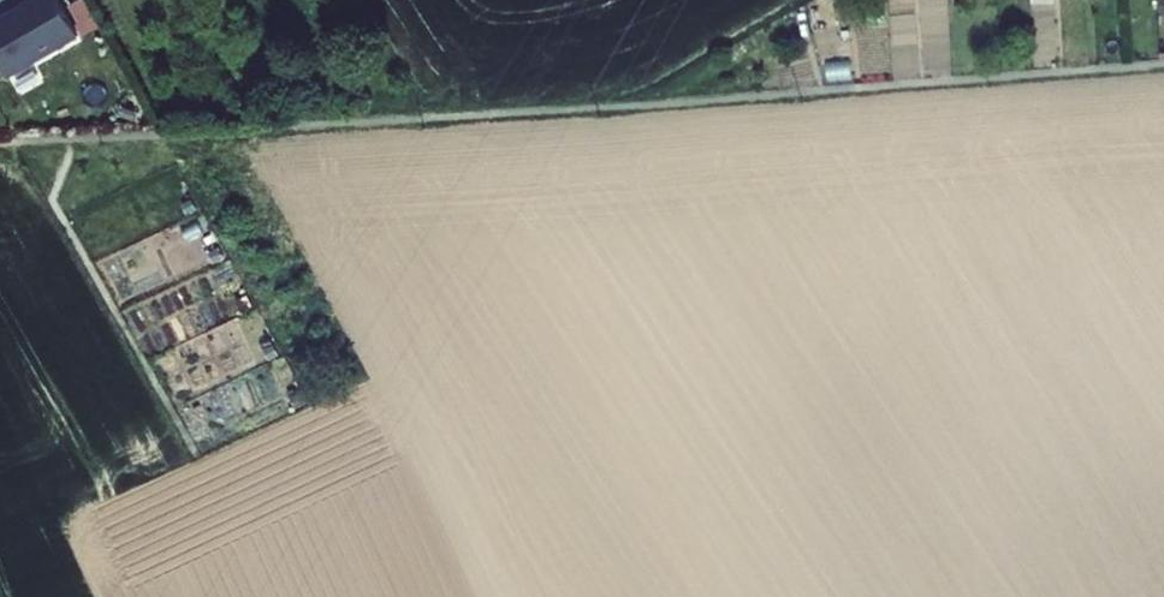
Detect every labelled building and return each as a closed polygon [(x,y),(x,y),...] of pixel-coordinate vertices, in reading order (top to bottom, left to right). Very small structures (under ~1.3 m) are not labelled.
[(2,79),(79,44),(59,0),(30,0),(0,13),(0,75),(2,79)]
